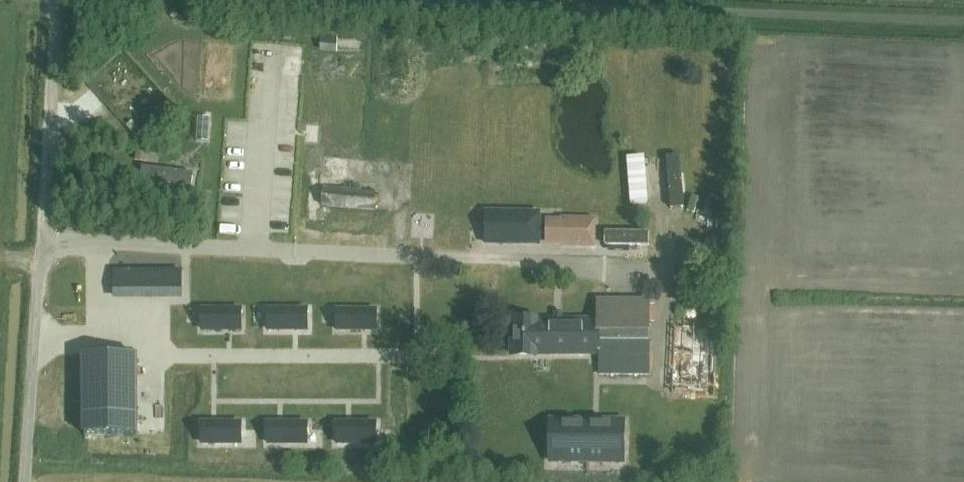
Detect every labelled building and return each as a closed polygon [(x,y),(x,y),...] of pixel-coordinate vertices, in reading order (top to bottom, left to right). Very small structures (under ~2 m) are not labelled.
[(133,135),(140,129),(132,121),(127,126),(133,135)] [(137,154),(151,155),(153,141),(138,140),(137,154)] [(680,154),(666,155),(671,207),(684,205),(680,154)] [(626,156),(630,205),(648,203),(644,155),(626,156)] [(266,208),(284,206),(283,194),(265,196),(266,208)] [(487,211),(486,243),(487,243),(487,239),(514,239),(514,243),(538,244),(539,244),(540,212),(487,211)] [(547,247),(596,247),(596,223),(547,223),(547,247)] [(605,230),(605,245),(649,245),(649,231),(605,230)] [(114,271),(114,295),(182,295),(182,271),(114,271)] [(550,354),(600,354),(600,374),(648,374),(649,303),(600,303),(600,319),(535,319),(514,319),(513,355),(550,354)] [(241,309),(202,309),(202,330),(241,330),(241,309)] [(307,309),(268,309),(268,330),(307,330),(307,309)] [(337,310),(337,330),(376,330),(376,310),(337,310)] [(673,328),(670,396),(718,399),(722,330),(673,328)] [(84,435),(137,435),(137,353),(109,353),(109,347),(98,348),(98,353),(83,354),(84,435)] [(550,420),(550,460),(587,461),(588,421),(550,420)] [(588,421),(587,461),(625,461),(625,421),(588,421)] [(241,443),(241,423),(202,423),(202,443),(241,443)] [(307,443),(307,423),(268,423),(268,443),(307,443)] [(376,423),(337,423),(337,443),(376,443),(376,423)]
